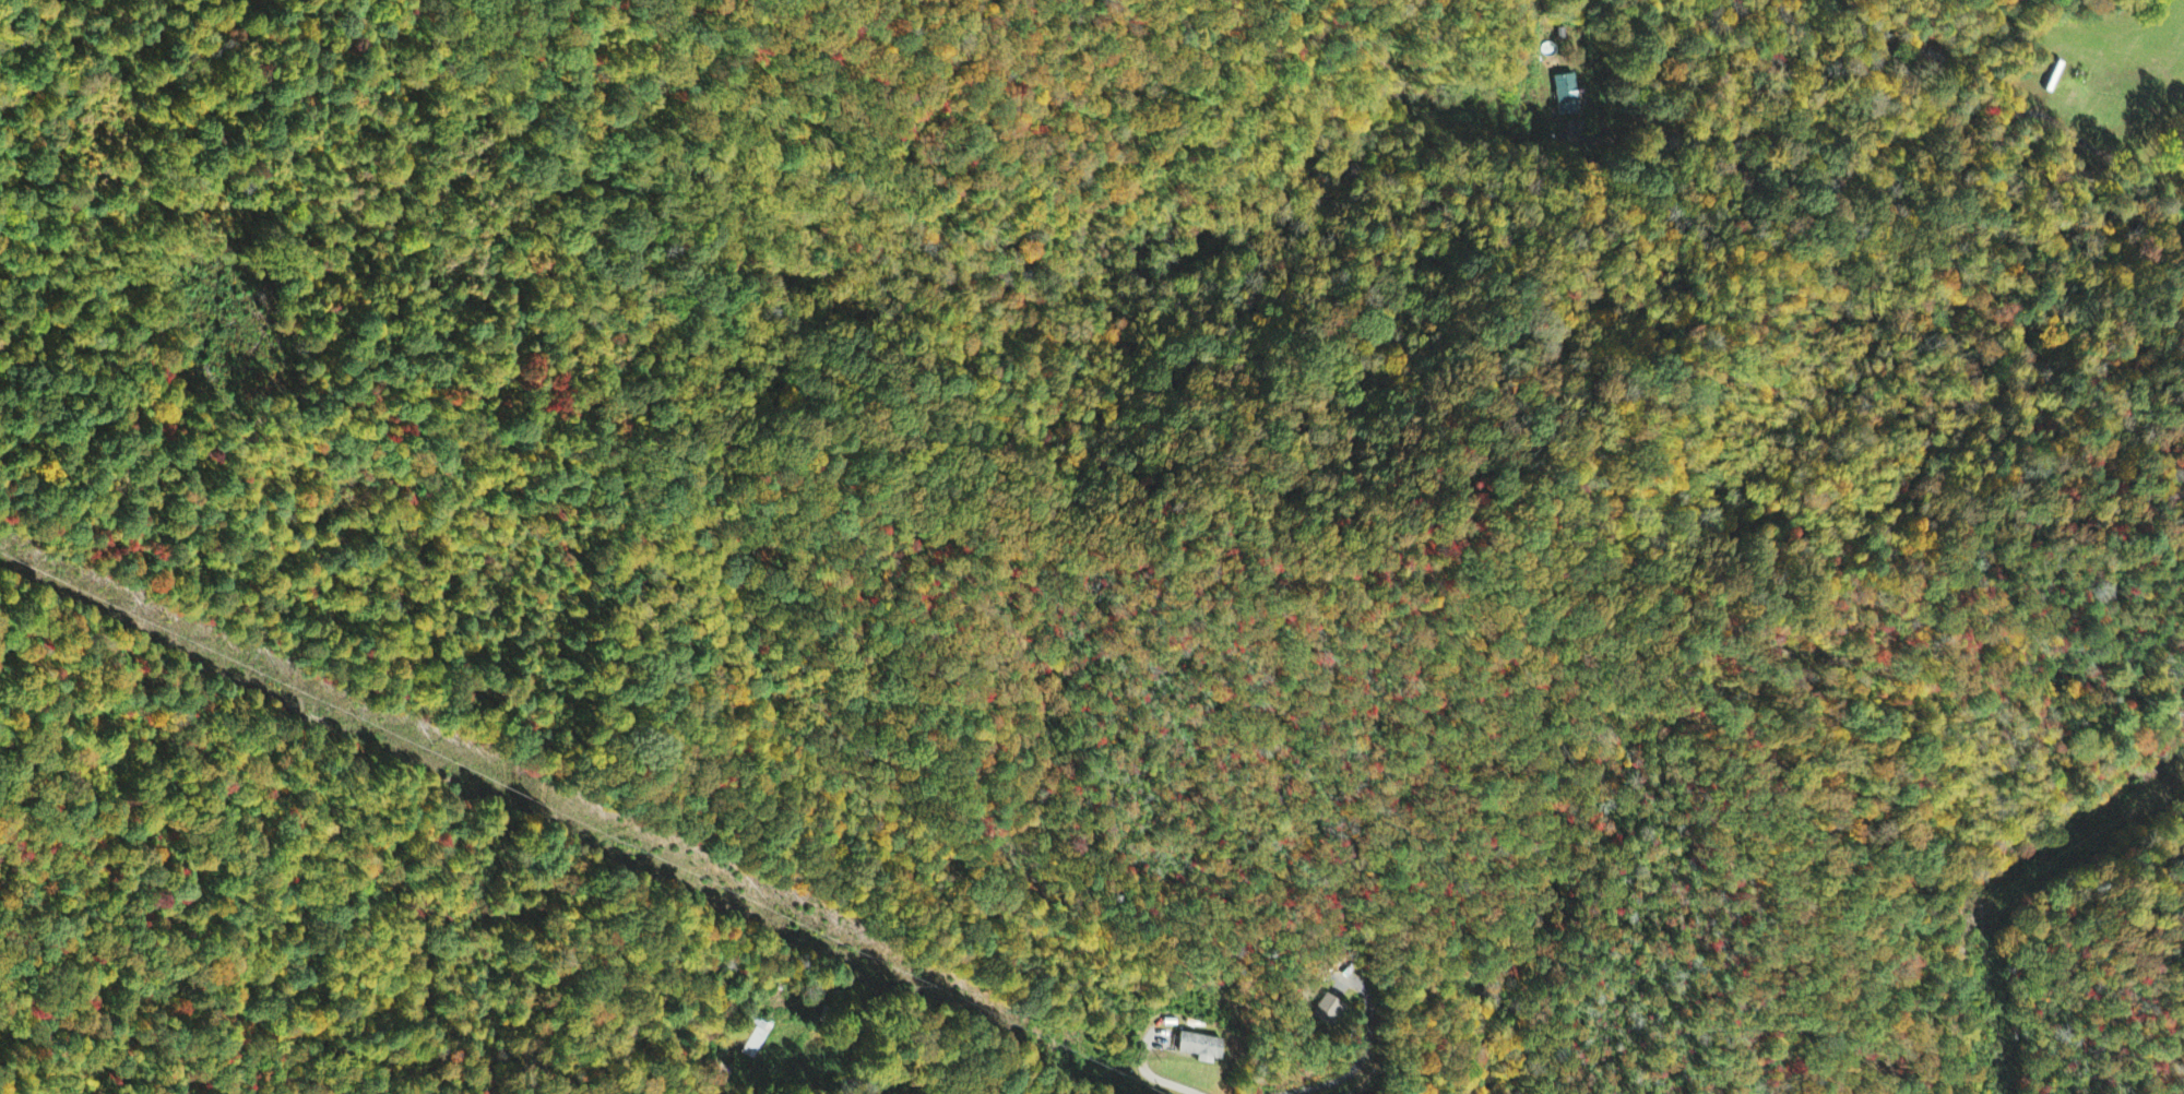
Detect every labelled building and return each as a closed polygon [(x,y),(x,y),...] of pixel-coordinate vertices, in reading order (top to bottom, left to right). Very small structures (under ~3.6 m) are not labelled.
[(1558,117),(1577,115),(1573,76),(1554,78),(1558,117)] [(1311,1017),(1330,1031),(1346,1009),(1326,995),(1311,1017)] [(1177,1030),(1174,1048),(1192,1054),(1191,1059),(1204,1061),(1206,1056),(1214,1057),(1219,1037),(1177,1030)]
